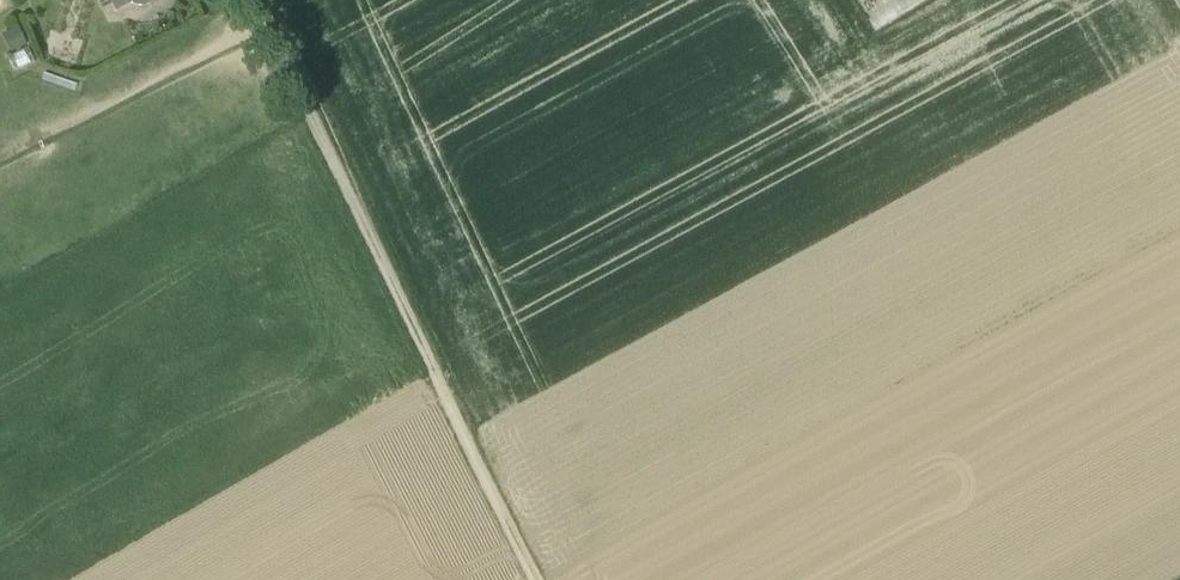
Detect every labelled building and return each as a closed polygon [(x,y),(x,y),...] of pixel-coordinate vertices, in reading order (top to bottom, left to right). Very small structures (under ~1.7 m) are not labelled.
[(116,11),(130,4),(132,0),(111,0),(116,11)]
